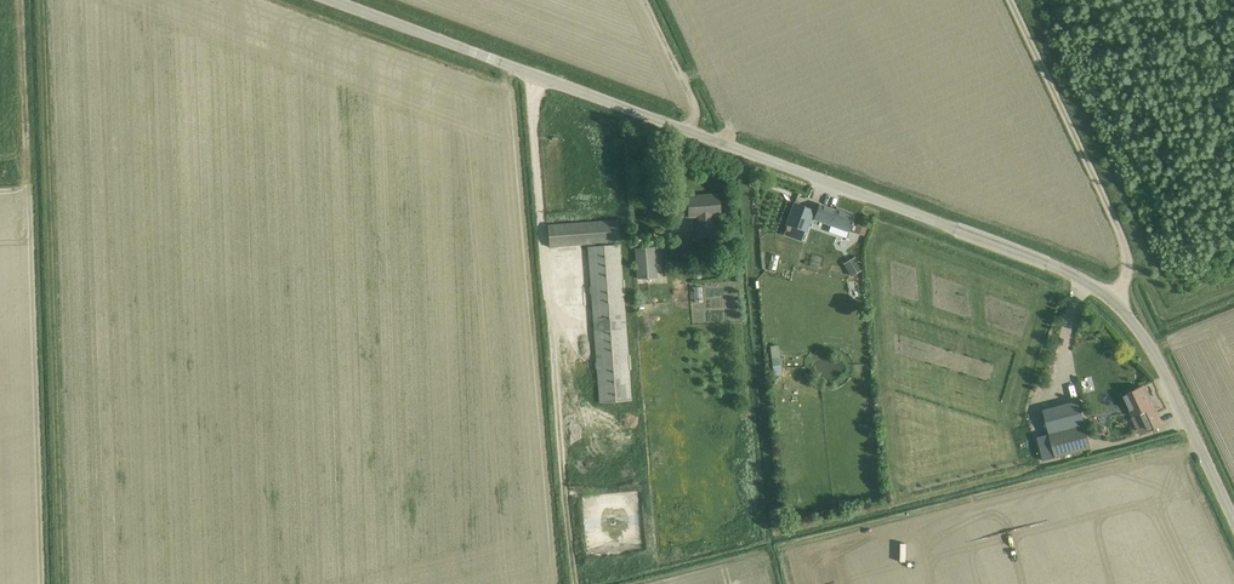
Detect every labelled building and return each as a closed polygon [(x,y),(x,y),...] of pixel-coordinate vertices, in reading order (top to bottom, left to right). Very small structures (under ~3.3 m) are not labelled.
[(752,177),(749,186),(759,189),(762,180),(752,177)] [(720,213),(719,207),(718,195),(688,198),(689,216),(697,215),(697,225),(698,237),(715,236),(714,224),(712,224),(711,214),(720,213)] [(801,241),(805,231),(806,231),(811,218),(814,219),(814,220),(848,232),(854,217),(819,204),(817,211),(795,204),(784,235),(801,241)] [(548,225),(550,247),(620,242),(618,220),(548,225)] [(857,225),(855,232),(865,235),(867,228),(857,225)] [(687,254),(686,236),(672,237),(672,245),(665,246),(665,255),(687,254)] [(620,244),(588,247),(600,403),(631,400),(620,244)] [(655,247),(635,248),(637,279),(657,277),(655,247)] [(856,257),(845,264),(852,277),(863,270),(856,257)] [(782,375),(780,357),(772,358),(774,376),(782,375)] [(1124,395),(1129,406),(1134,416),(1131,417),(1140,435),(1160,426),(1142,386),(1124,395)] [(1043,411),(1050,436),(1055,456),(1092,446),(1080,401),(1043,411)]
